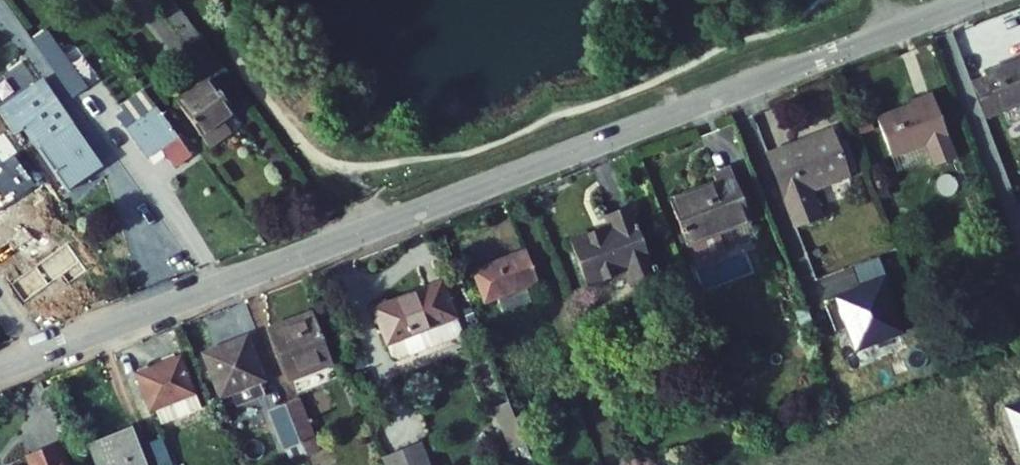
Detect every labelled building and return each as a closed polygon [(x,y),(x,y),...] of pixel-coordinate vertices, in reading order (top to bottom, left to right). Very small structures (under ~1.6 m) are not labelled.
[(195,41),(207,32),(183,0),(172,0),(175,3),(169,8),(195,41)] [(93,82),(51,26),(35,38),(77,94),(93,82)] [(990,111),(1005,105),(1004,103),(1002,99),(1019,92),(1019,51),(988,64),(990,70),(976,75),(990,111)] [(42,73),(0,104),(0,112),(15,132),(24,126),(68,185),(105,157),(42,73)] [(184,99),(209,133),(200,139),(209,151),(238,129),(229,117),(242,108),(217,75),(184,99)] [(877,112),(892,151),(932,135),(934,141),(951,134),(931,86),(910,94),(912,98),(877,112)] [(1004,103),(1019,97),(1019,92),(1002,99),(1004,103)] [(131,127),(150,152),(163,142),(178,162),(194,150),(160,105),(131,127)] [(786,142),(789,148),(832,131),(830,125),(786,142)] [(765,150),(794,223),(820,213),(809,186),(848,171),(832,131),(789,148),(786,142),(765,150)] [(4,212),(10,221),(53,188),(30,158),(0,181),(0,214),(4,212)] [(671,198),(687,239),(751,214),(730,163),(713,170),(717,179),(671,198)] [(569,238),(588,286),(628,270),(639,298),(665,288),(630,201),(605,212),(609,222),(569,238)] [(470,266),(482,299),(520,285),(507,252),(470,266)] [(891,299),(881,269),(828,287),(829,292),(819,295),(827,321),(838,317),(846,341),(894,324),(886,301),(891,299)] [(455,311),(442,275),(374,300),(392,348),(397,351),(430,339),(424,322),(455,311)] [(272,326),(292,376),(334,359),(315,309),(272,326)] [(460,323),(455,311),(424,322),(430,339),(457,329),(460,323)] [(207,350),(222,390),(263,374),(248,335),(207,350)] [(151,377),(164,409),(208,392),(196,360),(151,377)] [(519,425),(508,395),(494,401),(505,430),(519,425)] [(302,399),(288,405),(303,445),(309,458),(323,453),(302,399)] [(274,410),(289,450),(303,445),(288,405),(274,410)] [(389,464),(432,464),(416,423),(379,437),(389,464)] [(525,438),(519,425),(505,430),(511,444),(525,438)] [(106,464),(156,464),(144,433),(100,449),(106,464)] [(171,464),(186,464),(177,441),(164,446),(171,464)] [(63,445),(36,455),(40,464),(71,464),(63,445)]
